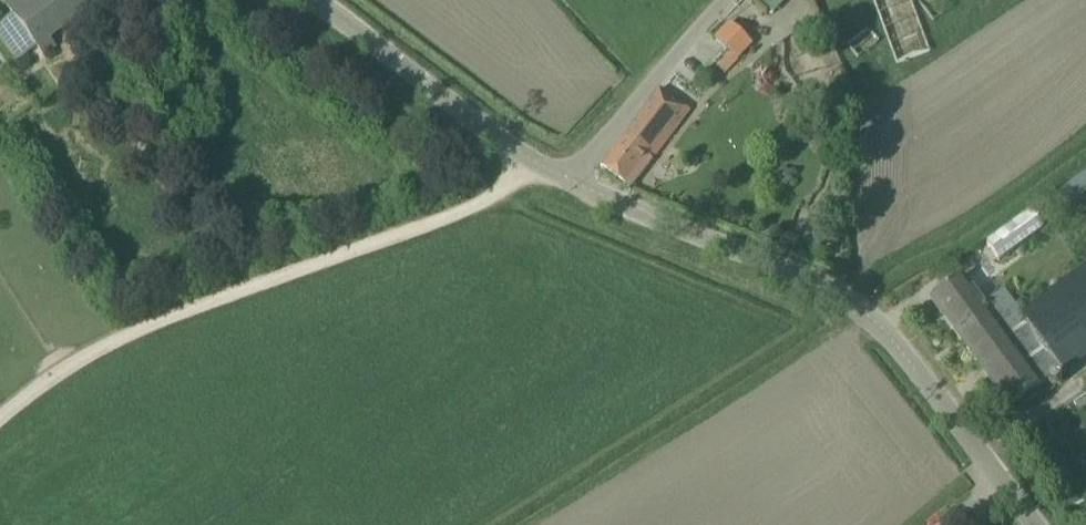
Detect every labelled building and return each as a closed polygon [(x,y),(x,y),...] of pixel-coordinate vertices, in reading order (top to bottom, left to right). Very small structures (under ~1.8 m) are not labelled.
[(14,15),(0,25),(0,34),(18,60),(37,46),(44,55),(57,46),(52,39),(67,28),(73,35),(104,12),(97,3),(95,0),(7,0),(5,2),(14,15)] [(774,12),(787,0),(763,0),(774,12)] [(913,0),(875,0),(897,62),(931,50),(913,0)] [(716,36),(739,58),(753,43),(730,22),(716,36)] [(859,58),(880,41),(868,26),(847,43),(859,58)] [(690,109),(661,88),(602,166),(630,187),(644,169),(690,109)] [(1085,184),(1085,171),(1033,209),(1044,224),(1059,213),(1066,223),(1077,215),(1070,205),(1083,196),(1078,190),(1085,184)] [(987,243),(1000,261),(1045,229),(1032,211),(987,243)] [(1022,309),(1065,371),(1085,355),(1085,261),(1022,309)] [(1010,406),(1028,393),(1053,375),(1062,369),(1005,287),(995,294),(985,302),(975,287),(965,274),(949,286),(931,299),(1010,406)]
